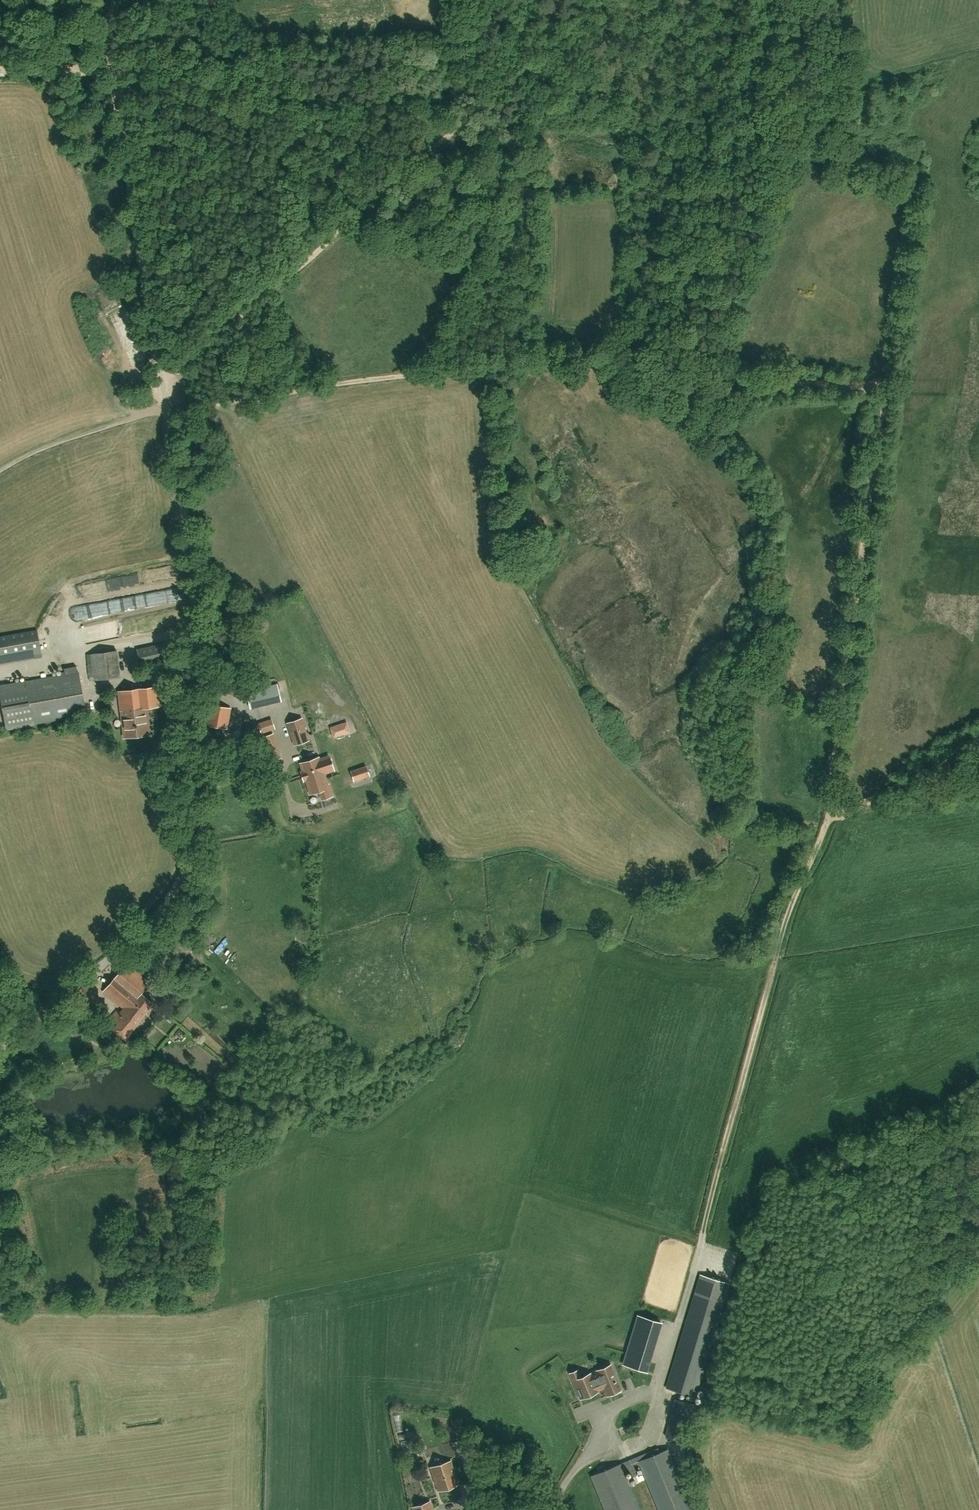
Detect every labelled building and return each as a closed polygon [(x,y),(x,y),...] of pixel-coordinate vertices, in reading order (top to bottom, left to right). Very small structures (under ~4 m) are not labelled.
[(129,344),(123,347),(127,356),(133,353),(129,344)] [(120,569),(66,579),(70,597),(122,588),(121,579),(122,579),(120,569)] [(128,596),(66,607),(67,615),(129,604),(128,596)] [(134,614),(110,618),(112,630),(136,626),(134,614)] [(141,665),(170,658),(167,642),(137,648),(141,665)] [(89,680),(120,677),(117,650),(86,653),(89,680)] [(7,728),(86,713),(78,671),(77,671),(65,674),(0,685),(0,692),(7,728)] [(250,708),(281,701),(277,684),(246,692),(250,708)] [(149,733),(146,707),(162,706),(160,686),(118,691),(120,710),(121,710),(124,736),(149,733)] [(206,724),(227,728),(231,708),(209,704),(206,724)] [(294,744),(308,740),(301,717),(287,722),(294,744)] [(274,728),(271,719),(258,724),(261,732),(274,728)] [(346,722),(330,727),(333,736),(344,733),(344,734),(349,732),(346,722)] [(271,761),(280,758),(272,734),(263,737),(271,761)] [(298,759),(301,767),(303,775),(308,790),(317,787),(320,795),(330,792),(326,780),(325,781),(321,769),(325,767),(322,757),(317,759),(316,756),(315,753),(298,759)] [(354,780),(369,775),(366,765),(351,770),(354,780)] [(201,939),(205,942),(213,930),(208,927),(201,939)] [(126,1040),(155,1004),(142,993),(151,982),(128,963),(104,991),(124,1008),(121,1012),(118,1009),(107,1023),(126,1040)] [(178,1025),(174,1036),(184,1039),(188,1028),(178,1025)] [(694,1396),(718,1319),(729,1283),(701,1275),(666,1388),(694,1396)] [(680,1309),(686,1312),(694,1290),(688,1288),(680,1309)] [(626,1354),(623,1364),(646,1371),(649,1361),(626,1354)] [(607,1395),(610,1394),(621,1390),(610,1365),(597,1370),(597,1371),(590,1374),(590,1373),(581,1377),(577,1370),(570,1373),(576,1389),(580,1399),(587,1396),(586,1394),(588,1393),(594,1391),(595,1392),(594,1392),(595,1393),(597,1391),(604,1388),(607,1395)] [(417,1445),(415,1435),(403,1437),(404,1441),(408,1440),(409,1446),(417,1445)] [(637,1457),(590,1475),(604,1509),(639,1509),(623,1471),(639,1464),(658,1509),(693,1509),(667,1448),(638,1460),(637,1457)] [(438,1490),(458,1484),(450,1460),(430,1467),(438,1490)] [(414,1509),(432,1509),(429,1501),(412,1506),(414,1509)]
